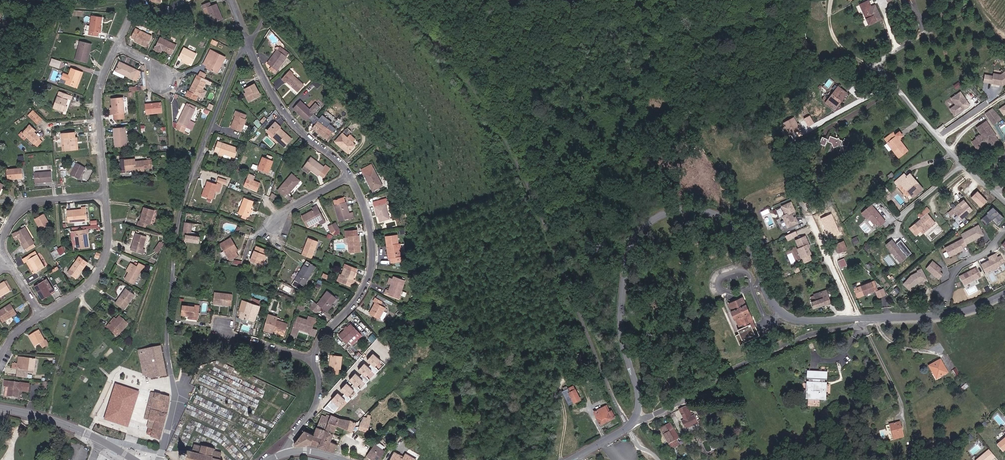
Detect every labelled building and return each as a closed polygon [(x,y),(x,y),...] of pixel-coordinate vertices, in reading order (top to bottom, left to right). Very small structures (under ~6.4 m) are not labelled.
[(213,6),(212,1),(205,4),(208,13),(212,11),(217,23),(225,20),(218,4),(213,6)] [(860,5),(869,25),(881,20),(874,6),(871,7),(868,1),(860,5)] [(101,28),(102,19),(92,17),(88,36),(98,38),(102,29),(101,28)] [(134,40),(137,42),(136,44),(146,49),(151,38),(135,30),(131,39),(134,40)] [(154,51),(159,54),(161,50),(163,51),(172,56),(177,46),(161,38),(154,51)] [(90,45),(81,42),(75,61),(85,64),(88,55),(87,55),(90,45)] [(278,46),(274,46),(273,47),(275,49),(264,60),(273,68),(286,54),(278,46)] [(197,56),(184,50),(179,59),(192,66),(197,56)] [(209,65),(214,67),(212,72),(217,75),(226,58),(211,52),(204,66),(208,68),(209,65)] [(50,65),(60,68),(62,61),(52,58),(50,65)] [(140,74),(120,65),(116,73),(131,80),(132,78),(137,80),(140,74)] [(288,71),(284,66),(275,75),(280,79),(281,78),(292,89),(298,82),(287,72),(288,71)] [(80,73),(71,69),(65,84),(75,88),(80,73)] [(1004,83),(1004,71),(1001,74),(993,73),(993,76),(992,83),(1000,84),(1002,84),(1003,85),(1004,83)] [(83,74),(80,73),(75,88),(78,89),(83,74)] [(311,75),(300,87),(304,91),(316,79),(311,75)] [(205,86),(195,81),(189,94),(188,94),(186,98),(195,103),(197,98),(199,99),(205,86)] [(245,90),(247,93),(244,95),(247,100),(258,94),(253,82),(244,86),(245,90)] [(836,87),(834,85),(823,100),(825,101),(836,87)] [(837,87),(825,102),(834,109),(840,101),(839,100),(844,92),(837,87)] [(53,109),(63,112),(65,107),(67,99),(70,101),(72,96),(59,92),(53,109)] [(970,106),(960,92),(951,99),(955,105),(950,109),(955,116),(970,106)] [(305,106),(296,98),(289,105),(302,117),(315,102),(311,99),(305,106)] [(123,100),(112,101),(113,109),(113,116),(124,116),(123,100)] [(162,116),(161,106),(144,107),(145,117),(162,116)] [(195,110),(186,106),(177,124),(178,125),(176,129),(183,133),(186,128),(189,121),(195,110)] [(41,120),(32,110),(27,115),(36,125),(41,120)] [(1003,120),(993,110),(986,115),(991,122),(993,121),(995,125),(1003,120)] [(319,116),(315,113),(307,124),(323,135),(329,126),(317,118),(319,116)] [(235,114),(234,118),(228,116),(223,126),(229,129),(230,126),(240,129),(245,118),(235,114)] [(810,115),(804,119),(808,126),(814,123),(810,115)] [(793,117),(783,123),(791,137),(801,131),(793,117)] [(267,125),(270,128),(275,123),(272,120),(267,125)] [(277,125),(275,123),(270,128),(267,125),(264,129),(269,134),(275,139),(281,145),(288,138),(276,126),(277,125)] [(979,150),(988,144),(997,138),(987,124),(979,129),(984,137),(982,139),(979,140),(974,144),(979,150)] [(337,143),(339,141),(346,146),(351,140),(351,139),(345,134),(346,132),(348,130),(342,125),(331,138),(337,143)] [(35,132),(30,126),(22,134),(37,147),(42,142),(34,133),(35,132)] [(126,150),(125,131),(114,131),(115,150),(126,150)] [(901,135),(890,146),(901,161),(910,154),(901,143),(905,140),(901,135)] [(838,156),(844,158),(849,140),(844,139),(842,145),(840,145),(841,141),(829,136),(828,140),(821,138),(819,146),(824,148),(826,142),(830,143),(832,148),(837,146),(841,147),(838,156)] [(997,138),(988,144),(991,148),(1000,142),(997,138)] [(76,152),(75,139),(64,141),(65,153),(76,152)] [(218,149),(223,151),(233,155),(236,147),(216,139),(213,147),(218,149)] [(370,151),(373,158),(380,154),(377,147),(370,151)] [(321,164),(308,155),(303,163),(309,167),(317,172),(318,170),(323,174),(329,165),(323,162),(321,164)] [(267,172),(272,161),(262,156),(257,168),(267,172)] [(78,161),(76,160),(66,174),(69,176),(78,161)] [(360,166),(372,186),(381,180),(370,160),(360,166)] [(87,166),(78,161),(69,176),(78,182),(87,166)] [(144,171),(144,170),(143,162),(134,163),(134,161),(124,162),(125,171),(132,170),(132,169),(135,169),(135,172),(144,171)] [(22,178),(22,169),(6,170),(6,179),(22,178)] [(51,173),(33,174),(33,184),(51,183),(51,173)] [(247,174),(242,186),(257,192),(260,184),(250,180),(252,176),(247,174)] [(299,181),(291,174),(277,191),(282,195),(285,192),(288,194),(299,181)] [(919,186),(914,181),(911,176),(908,178),(906,175),(896,184),(900,188),(903,186),(911,195),(914,198),(925,189),(921,184),(919,186)] [(921,184),(913,175),(911,176),(914,181),(919,186),(921,184)] [(207,188),(208,188),(206,196),(213,199),(216,191),(220,193),(223,185),(209,181),(207,188)] [(911,195),(903,186),(900,188),(908,198),(911,195)] [(988,202),(977,191),(970,198),(981,209),(988,202)] [(344,197),(338,199),(337,195),(333,196),(335,200),(333,201),(340,216),(350,213),(348,208),(344,197)] [(379,210),(381,217),(390,214),(386,200),(387,199),(386,195),(374,198),(377,211),(379,210)] [(966,200),(950,213),(951,214),(953,212),(966,201),(966,200)] [(243,201),(240,217),(250,219),(251,215),(252,211),(253,203),(243,201)] [(966,201),(953,212),(955,215),(959,213),(964,219),(974,210),(966,201)] [(796,220),(793,212),(797,211),(793,202),(784,206),(788,214),(785,216),(786,220),(789,226),(790,227),(800,223),(798,219),(796,220)] [(890,219),(875,203),(866,211),(871,217),(873,216),(879,223),(881,221),(884,224),(890,219)] [(321,221),(326,218),(317,205),(303,214),(309,223),(319,217),(321,221)] [(928,209),(919,216),(922,219),(929,214),(931,212),(928,209)] [(86,222),(85,210),(80,211),(80,213),(76,214),(75,211),(66,212),(67,224),(86,222)] [(150,228),(154,214),(143,211),(139,225),(138,225),(137,228),(144,231),(145,227),(150,228)] [(989,225),(998,218),(993,212),(984,219),(989,225)] [(44,214),(34,220),(41,231),(49,227),(44,220),(46,219),(44,214)] [(840,233),(832,214),(821,219),(829,238),(840,233)] [(918,233),(922,229),(924,232),(925,234),(937,224),(929,214),(922,219),(913,227),(918,233)] [(336,222),(328,225),(333,236),(341,232),(336,222)] [(201,244),(203,226),(185,223),(184,236),(187,237),(186,243),(201,244)] [(966,244),(983,234),(978,225),(961,234),(963,238),(966,244)] [(350,248),(361,247),(359,231),(358,231),(357,226),(345,227),(346,233),(348,232),(350,248)] [(33,246),(23,229),(14,235),(22,247),(19,249),(22,253),(33,246)] [(399,231),(388,233),(389,242),(391,242),(394,255),(394,259),(405,257),(402,240),(400,240),(399,231)] [(87,249),(86,238),(84,238),(83,232),(74,233),(74,237),(76,250),(87,249)] [(144,251),(147,238),(137,236),(133,254),(146,257),(147,252),(144,251)] [(303,253),(313,256),(319,239),(309,236),(303,253)] [(813,254),(809,245),(811,244),(807,236),(798,240),(802,248),(800,249),(804,258),(813,254)] [(949,256),(963,249),(962,247),(966,245),(966,244),(963,238),(945,248),(949,256)] [(221,245),(230,261),(238,256),(235,252),(238,251),(232,239),(221,245)] [(913,253),(902,240),(897,243),(899,244),(897,245),(893,241),(888,245),(899,259),(905,255),(905,254),(906,253),(908,256),(913,253)] [(845,242),(837,245),(841,254),(848,251),(845,242)] [(257,245),(251,260),(263,265),(265,259),(263,258),(265,254),(267,249),(257,245)] [(1001,264),(1004,262),(1001,256),(998,258),(996,254),(989,258),(991,262),(988,263),(988,262),(981,265),(986,273),(992,270),(994,271),(998,269),(998,267),(1002,265),(1001,264)] [(30,260),(28,257),(22,261),(24,264),(26,263),(35,275),(44,270),(37,256),(30,260)] [(74,280),(87,264),(79,258),(66,274),(74,280)] [(841,268),(848,265),(845,258),(838,260),(841,268)] [(308,259),(294,283),(303,288),(317,264),(308,259)] [(346,261),(345,265),(347,266),(345,272),(341,271),(338,278),(352,283),(353,279),(354,276),(358,265),(346,261)] [(942,269),(932,261),(926,269),(939,279),(943,274),(940,272),(942,269)] [(131,286),(141,274),(130,265),(124,273),(127,275),(123,280),(131,286)] [(965,286),(982,277),(977,268),(960,277),(965,286)] [(917,283),(923,280),(924,282),(927,279),(922,269),(918,271),(918,272),(911,276),(904,284),(911,290),(917,283)] [(397,276),(394,284),(395,285),(391,295),(400,299),(407,280),(397,276)] [(49,288),(44,280),(33,287),(41,300),(49,296),(46,290),(49,288)] [(875,280),(854,287),(858,298),(879,290),(875,280)] [(0,284),(0,297),(11,290),(5,281),(0,284)] [(123,289),(114,301),(116,302),(114,305),(121,310),(132,295),(123,289)] [(814,302),(816,309),(833,303),(830,291),(816,295),(818,301),(814,302)] [(327,311),(331,307),(329,305),(331,303),(333,304),(337,298),(328,292),(319,304),(323,308),(327,311)] [(228,302),(233,303),(234,294),(230,293),(230,296),(215,294),(213,304),(221,306),(227,306),(228,302)] [(239,318),(251,320),(254,313),(256,313),(260,300),(250,297),(249,301),(245,312),(241,311),(239,318)] [(755,320),(745,297),(740,300),(739,299),(735,300),(736,301),(731,303),(734,311),(733,311),(737,320),(738,319),(741,326),(744,325),(746,331),(737,335),(742,345),(762,336),(757,326),(756,325),(754,320),(755,320)] [(249,301),(245,299),(243,303),(241,302),(238,310),(241,311),(245,312),(249,301)] [(310,310),(316,302),(313,299),(308,308),(310,310)] [(384,304),(377,299),(375,302),(377,304),(370,313),(379,319),(386,309),(382,307),(384,304)] [(319,304),(316,302),(310,310),(317,316),(323,308),(319,304)] [(7,319),(19,312),(13,303),(0,311),(0,315),(1,316),(4,315),(7,319)] [(195,308),(183,307),(182,316),(191,317),(194,317),(194,321),(198,321),(200,307),(195,306),(195,308)] [(129,322),(121,315),(117,319),(113,324),(111,323),(107,327),(117,335),(129,322)] [(310,318),(309,323),(299,319),(295,331),(308,335),(310,330),(312,331),(314,325),(316,325),(318,320),(310,318)] [(283,336),(287,326),(276,322),(274,327),(270,326),(267,334),(271,335),(272,333),(283,336)] [(350,344),(355,339),(359,342),(363,338),(351,326),(340,338),(348,346),(350,344)] [(47,340),(39,331),(31,338),(40,347),(44,344),(47,347),(52,343),(49,339),(47,340)] [(115,345),(119,348),(123,351),(127,338),(124,337),(122,344),(119,341),(115,345)] [(355,339),(350,344),(353,347),(359,342),(355,339)] [(162,353),(162,346),(144,350),(139,351),(143,376),(149,374),(150,380),(167,376),(162,353)] [(340,369),(341,357),(330,355),(329,368),(340,369)] [(381,362),(373,355),(368,361),(371,365),(369,368),(372,371),(376,375),(379,372),(375,368),(381,362)] [(35,372),(36,368),(37,368),(38,360),(22,357),(21,363),(20,369),(30,371),(35,372)] [(931,365),(937,379),(948,372),(941,360),(931,365)] [(369,368),(365,364),(359,371),(363,375),(360,378),(363,381),(367,384),(370,381),(367,377),(372,371),(369,368)] [(29,378),(30,371),(20,369),(19,376),(29,378)] [(827,370),(820,370),(810,369),(810,381),(812,381),(812,384),(810,383),(807,383),(807,391),(809,391),(809,399),(825,400),(826,384),(824,384),(824,381),(826,382),(826,380),(826,378),(827,378),(827,370)] [(360,378),(356,374),(350,381),(354,384),(351,388),(354,390),(357,393),(361,390),(357,386),(363,381),(360,378)] [(32,383),(6,381),(6,387),(8,387),(11,387),(11,397),(21,398),(22,390),(31,390),(32,383)] [(351,388),(347,384),(341,390),(346,394),(342,398),(345,400),(348,403),(351,399),(349,396),(354,390),(351,388)] [(115,386),(104,419),(128,427),(139,393),(115,386)] [(568,405),(580,399),(573,386),(561,392),(568,405)] [(171,398),(155,394),(154,399),(148,420),(154,422),(152,430),(151,436),(150,437),(160,440),(165,422),(166,418),(167,412),(171,398)] [(342,398),(338,394),(324,409),(334,412),(338,408),(340,411),(343,408),(340,405),(345,400),(342,398)] [(148,420),(154,399),(149,398),(144,419),(148,420)] [(611,410),(608,412),(604,406),(594,412),(599,424),(614,417),(611,410)] [(700,426),(703,424),(702,421),(698,423),(690,407),(682,411),(686,421),(684,422),(689,433),(701,428),(700,426)] [(332,416),(330,419),(328,418),(322,416),(321,420),(318,428),(315,435),(306,432),(294,445),(296,447),(311,444),(312,444),(327,451),(327,450),(335,454),(338,446),(331,442),(334,435),(337,426),(345,429),(354,433),(358,424),(350,421),(340,419),(332,416)] [(368,432),(371,419),(365,417),(360,430),(368,432)] [(154,422),(148,420),(146,428),(148,428),(152,430),(154,422)] [(896,421),(887,424),(891,438),(901,435),(896,421)] [(672,424),(662,430),(670,445),(681,439),(672,424)] [(220,459),(222,452),(216,451),(216,449),(195,443),(193,452),(188,451),(187,454),(182,453),(180,459),(184,459),(221,459),(220,459)] [(370,457),(369,458),(372,459),(382,459),(385,453),(383,451),(377,446),(375,445),(369,456),(370,457)] [(411,455),(405,453),(402,459),(400,458),(401,455),(394,452),(390,459),(392,459),(409,459),(411,455)] [(987,452),(979,459),(993,459),(994,459),(987,452)]
